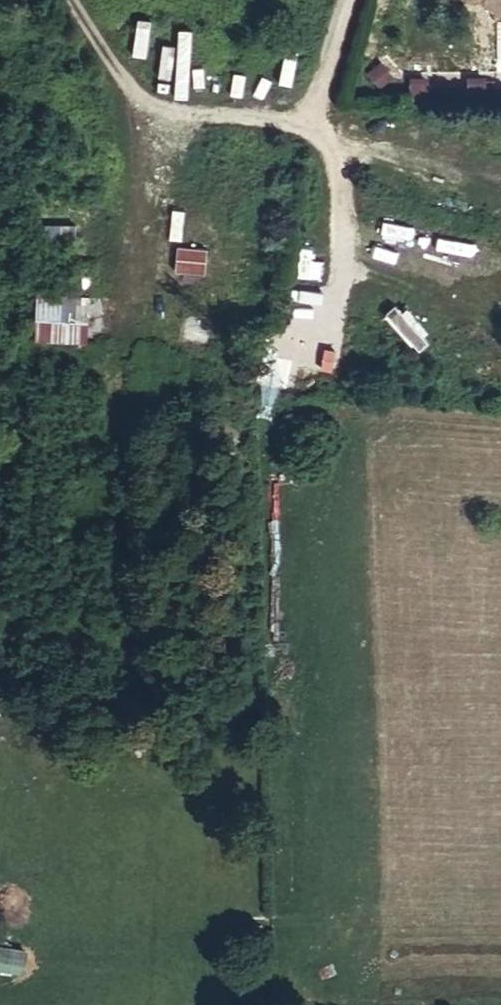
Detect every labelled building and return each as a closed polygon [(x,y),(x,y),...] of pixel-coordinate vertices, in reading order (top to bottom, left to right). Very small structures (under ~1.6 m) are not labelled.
[(439,99),(439,80),(409,81),(410,100),(439,99)] [(38,292),(37,319),(66,321),(65,339),(89,340),(91,294),(38,292)] [(0,946),(0,968),(21,972),(24,951),(0,946)]
